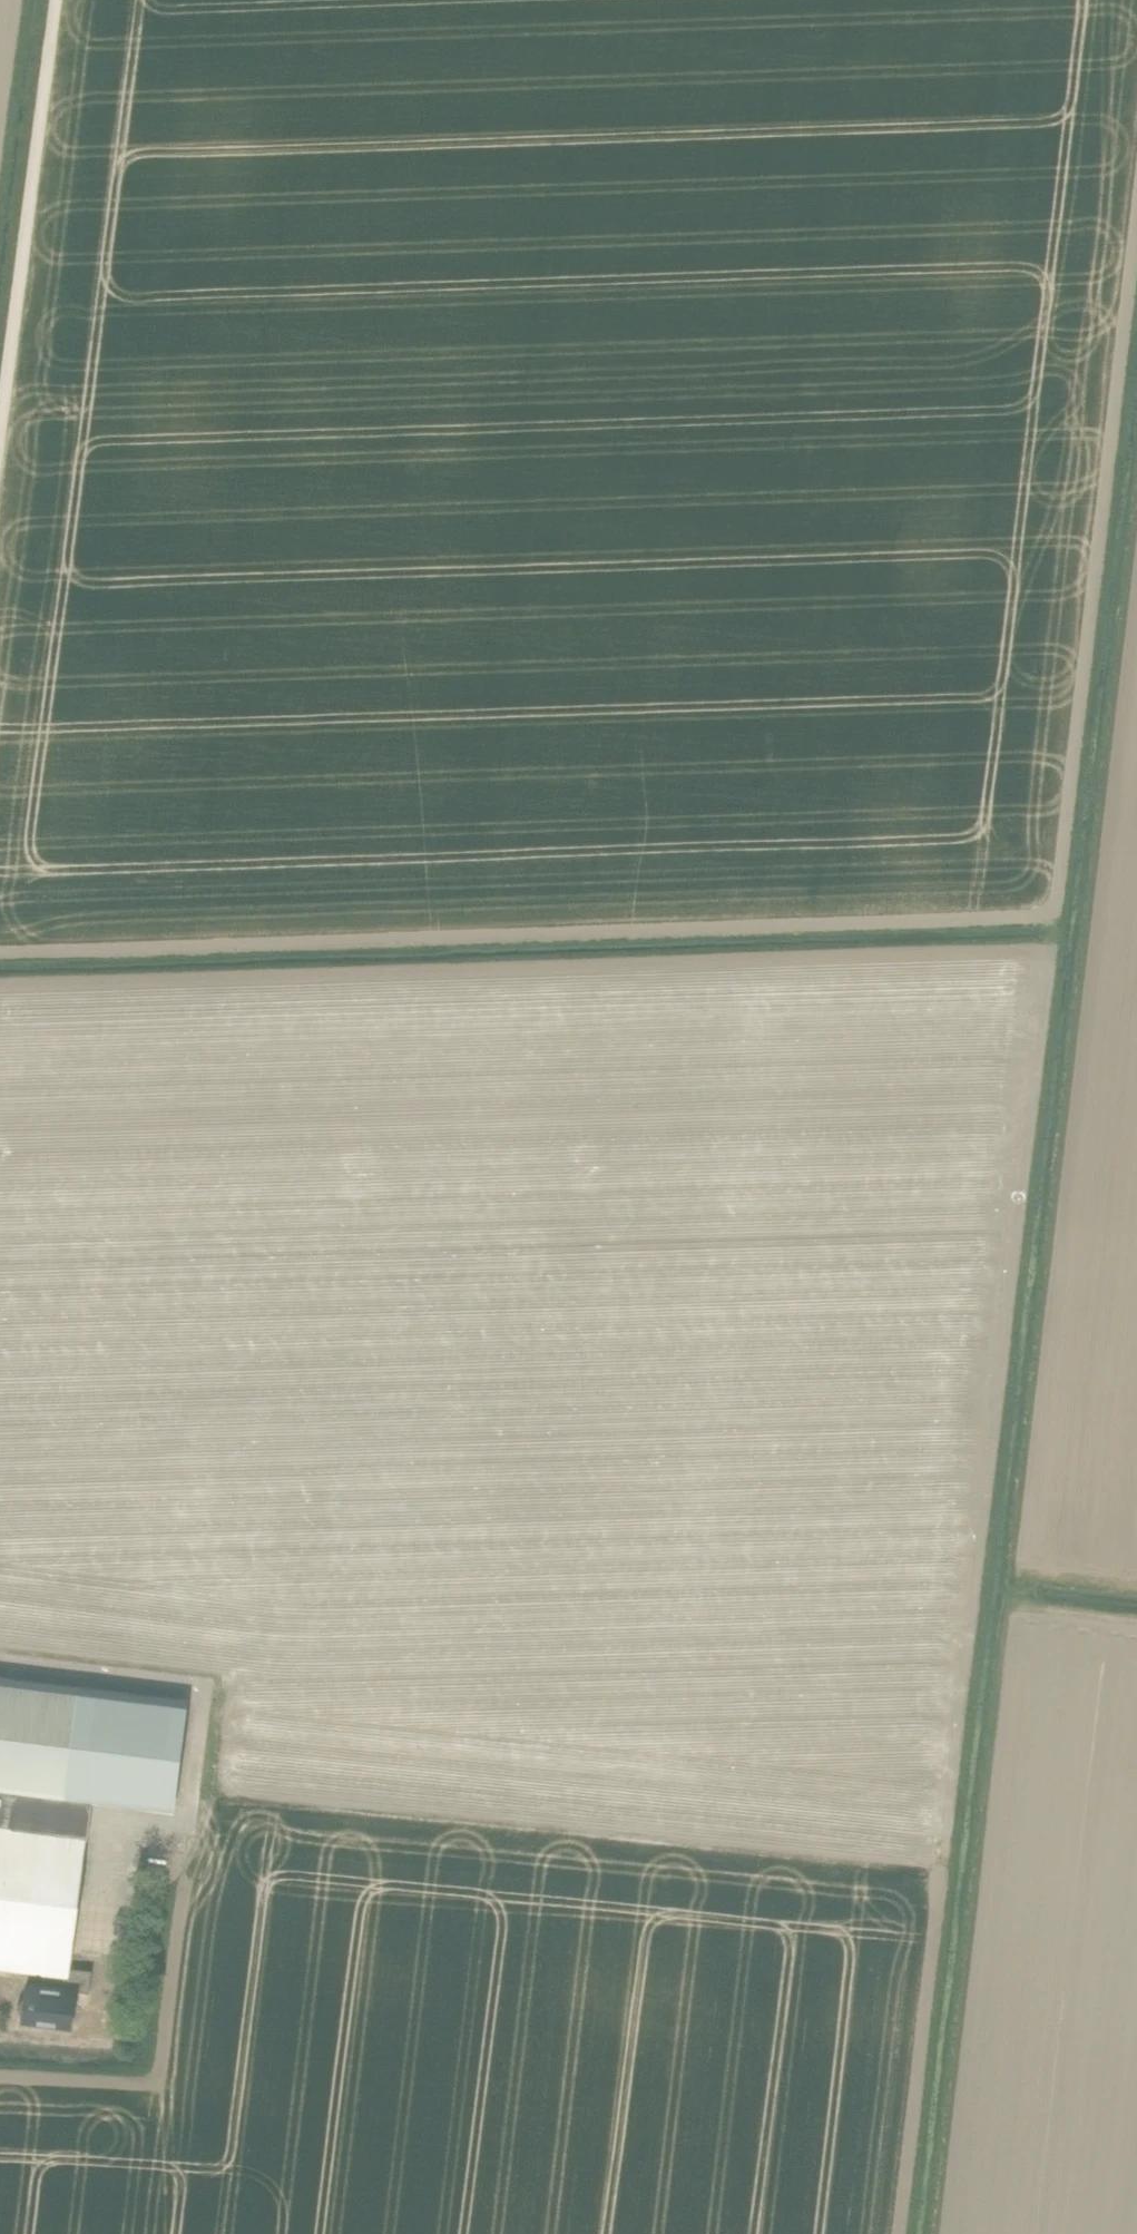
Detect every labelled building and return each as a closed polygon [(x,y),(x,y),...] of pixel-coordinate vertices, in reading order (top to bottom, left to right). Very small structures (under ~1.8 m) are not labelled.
[(0,1674),(0,1968),(43,1973),(41,1986),(26,1985),(22,2019),(71,2025),(75,1991),(66,1990),(66,1988),(90,1990),(93,1961),(70,1959),(87,1826),(90,1801),(174,1811),(188,1697),(79,1684),(0,1674)]
